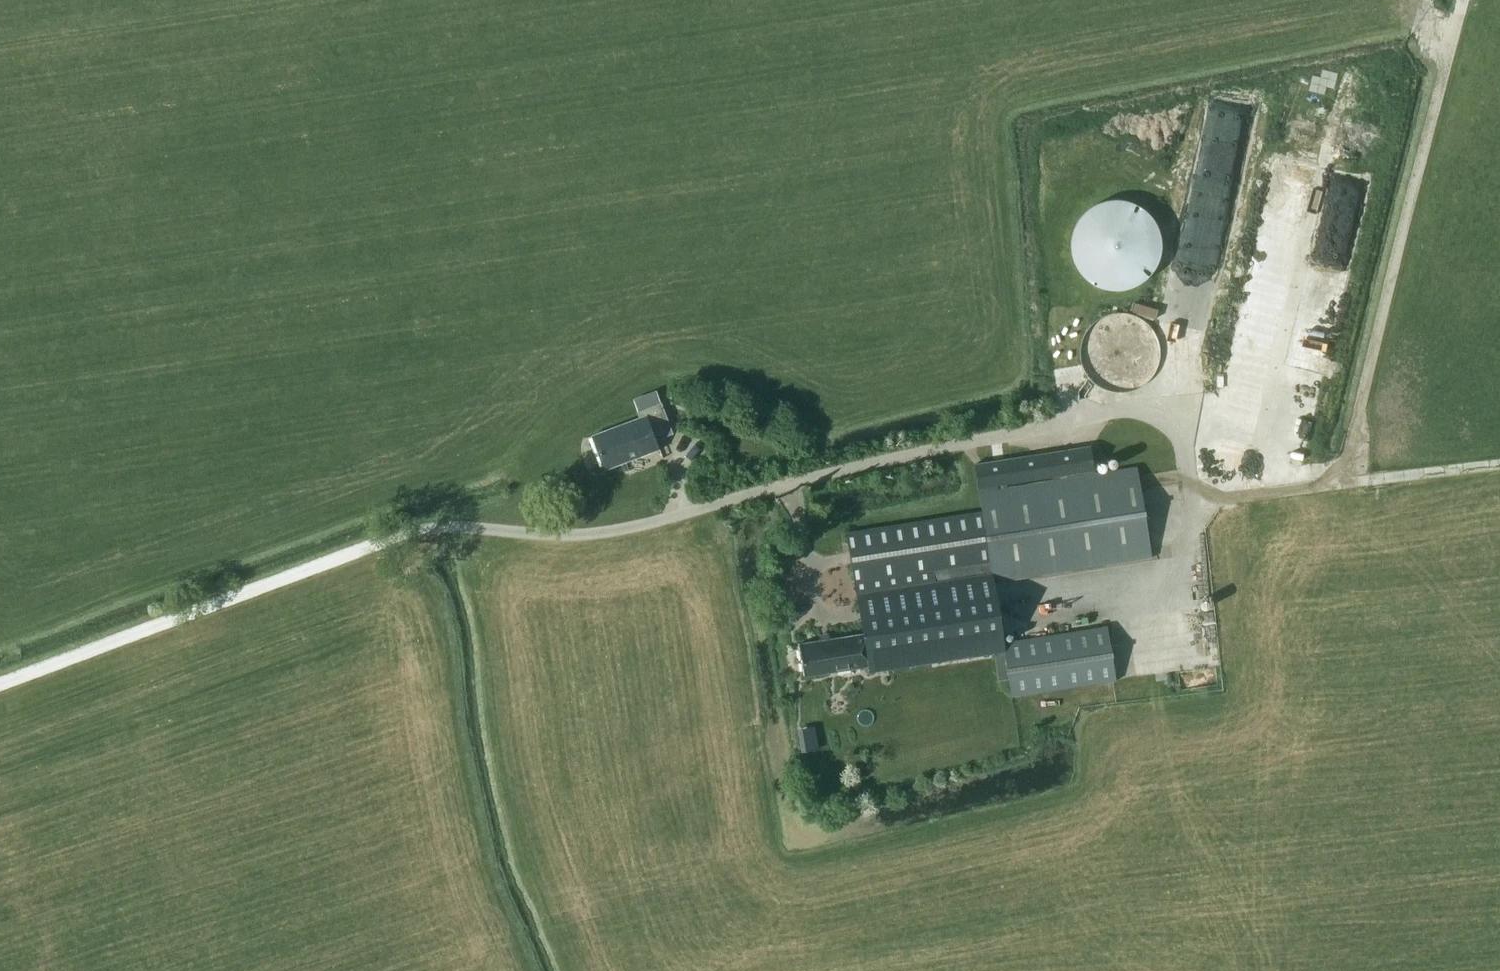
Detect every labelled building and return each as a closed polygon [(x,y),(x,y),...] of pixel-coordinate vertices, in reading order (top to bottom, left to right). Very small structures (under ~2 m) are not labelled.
[(1246,154),(1255,120),(1216,110),(1210,136),(1225,140),(1223,148),(1246,154)] [(1080,230),(1086,286),(1156,278),(1148,203),(1118,206),(1119,210),(1097,212),(1099,228),(1080,230)] [(672,433),(661,403),(637,412),(639,417),(592,435),(604,469),(659,449),(655,439),(672,433)] [(1094,470),(1090,446),(974,464),(978,488),(1000,484),(1001,488),(978,492),(982,511),(846,532),(863,633),(798,644),(803,675),(868,665),(869,672),(994,652),(998,680),(1008,678),(1011,696),(1116,680),(1107,626),(1003,642),(994,582),(1151,557),(1137,467),(1066,478),(1065,475),(1094,470)] [(805,726),(808,749),(821,748),(818,724),(805,726)]
